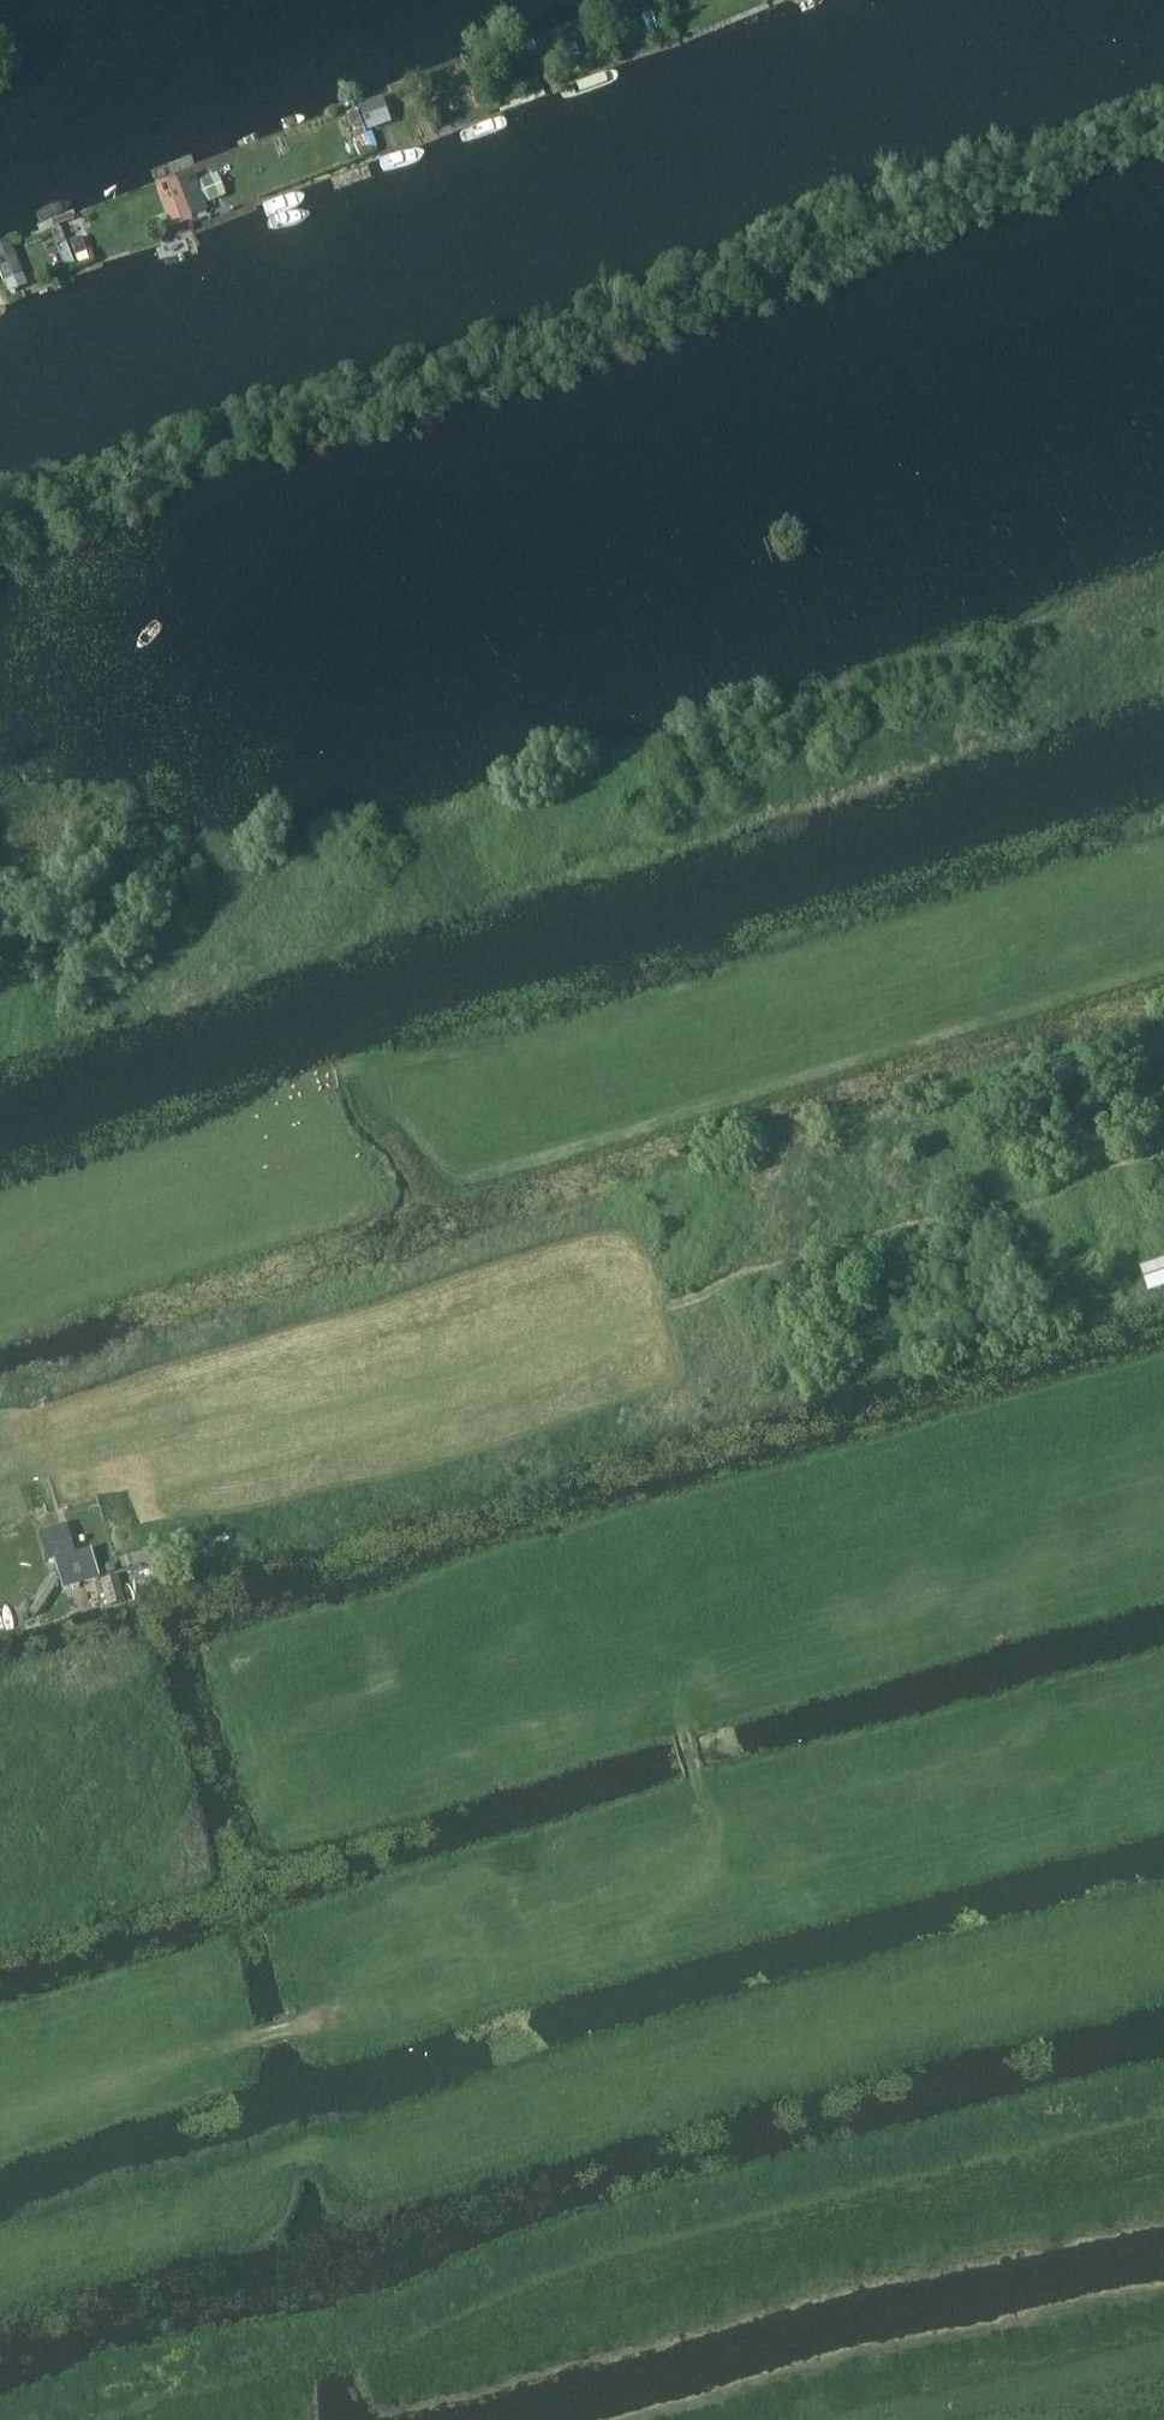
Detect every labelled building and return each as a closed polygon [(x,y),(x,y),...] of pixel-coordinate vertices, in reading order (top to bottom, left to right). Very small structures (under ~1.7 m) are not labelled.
[(670,11),(678,9),(675,0),(666,0),(670,11)] [(383,99),(361,107),(369,130),(391,122),(383,99)] [(193,175),(178,180),(192,217),(207,211),(193,175)] [(217,175),(196,184),(204,204),(225,195),(217,175)] [(176,181),(157,188),(165,211),(178,207),(184,224),(192,221),(176,181)] [(80,238),(71,242),(76,256),(85,252),(80,238)] [(0,250),(0,276),(3,283),(22,275),(10,246),(0,250)] [(1144,1262),(1150,1287),(1163,1283),(1163,1256),(1144,1262)] [(48,1563),(78,1553),(68,1524),(38,1534),(48,1563)] [(63,1589),(101,1577),(92,1550),(54,1562),(63,1589)] [(106,1568),(109,1575),(116,1572),(113,1565),(106,1568)]
